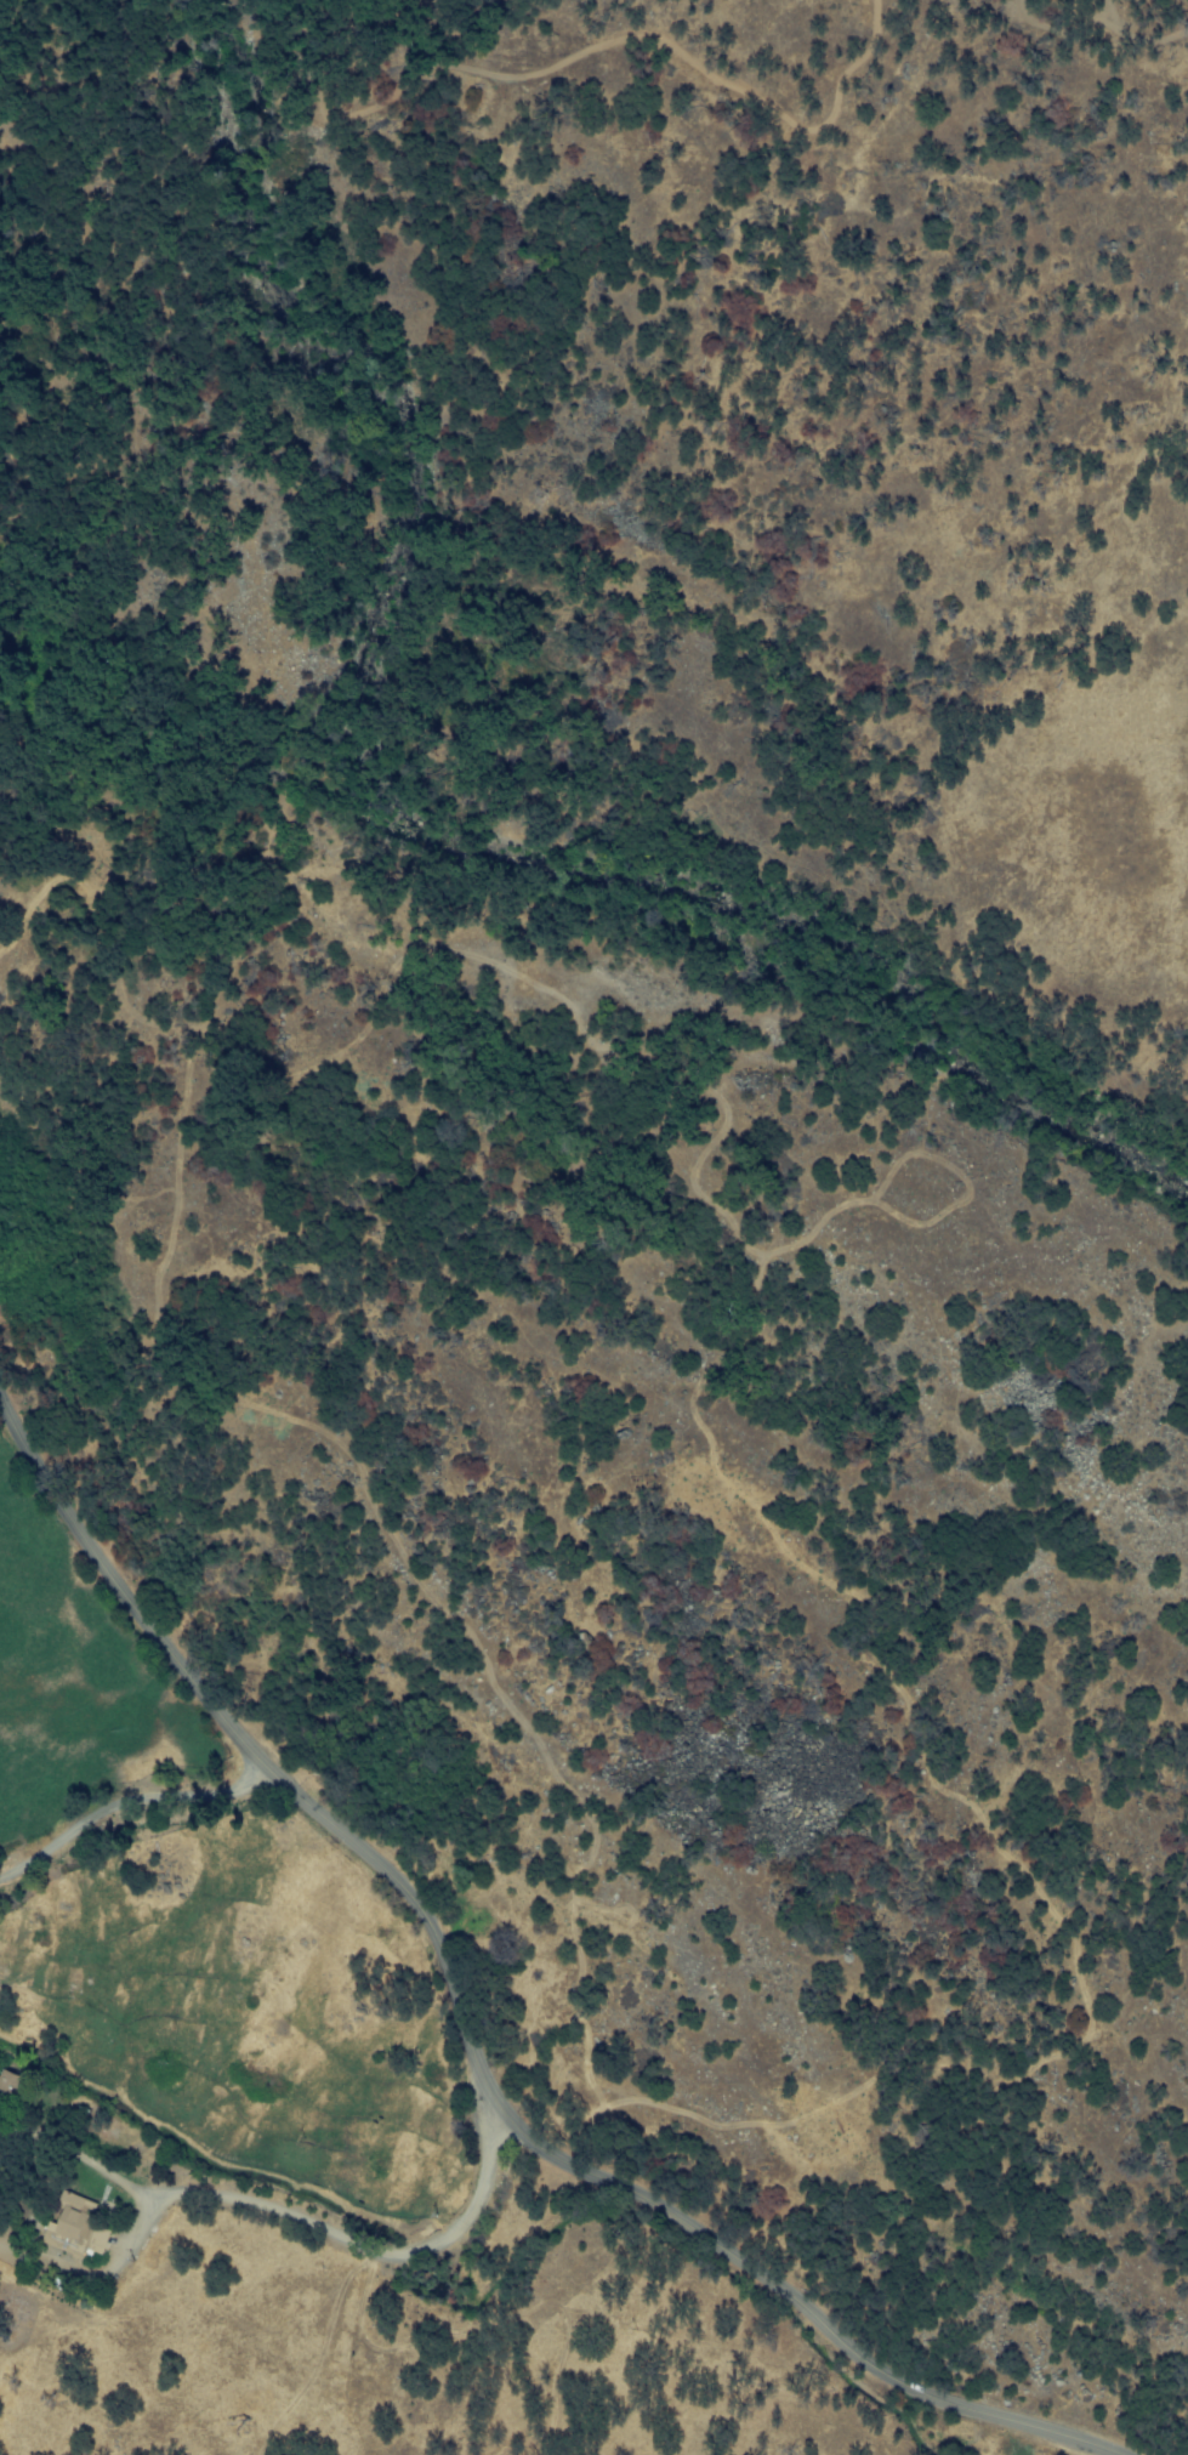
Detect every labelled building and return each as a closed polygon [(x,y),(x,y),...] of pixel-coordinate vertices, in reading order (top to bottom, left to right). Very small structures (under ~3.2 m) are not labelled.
[(8,2107),(21,2083),(1,2072),(0,2075),(0,2102),(8,2107)] [(101,2258),(109,2234),(89,2227),(96,2207),(65,2197),(55,2228),(47,2225),(42,2240),(72,2250),(69,2260),(79,2263),(82,2252),(101,2258)]
